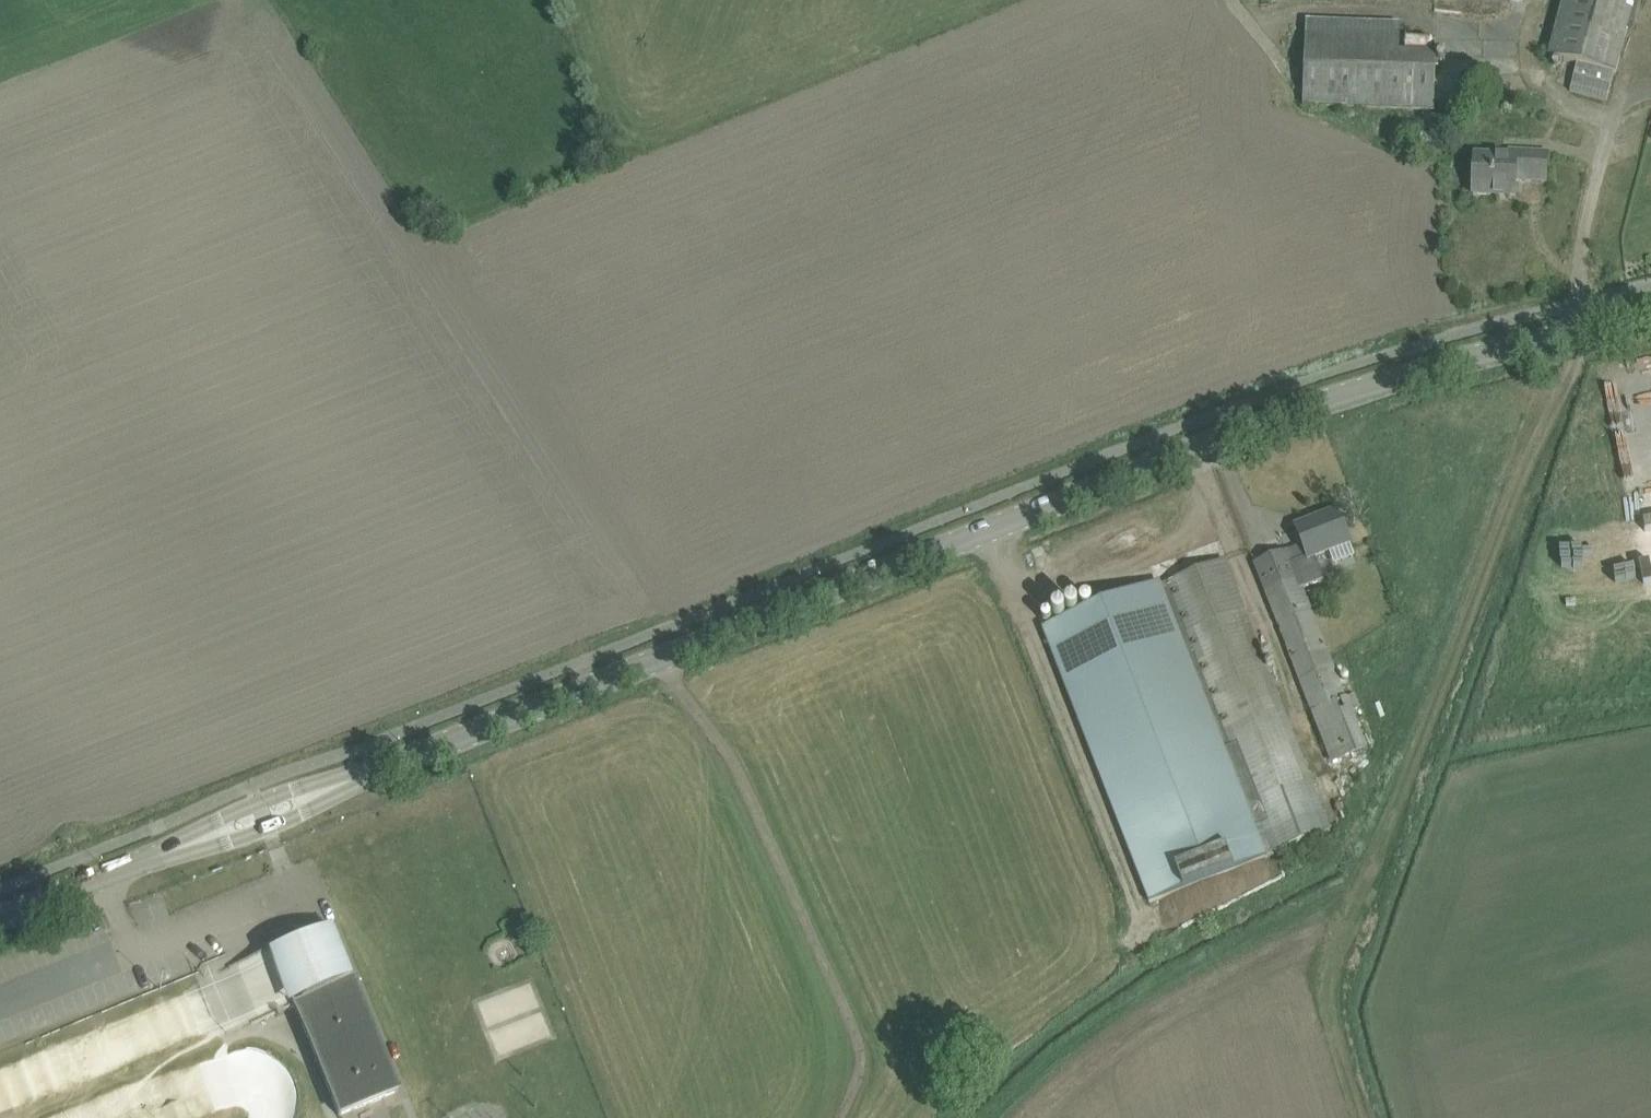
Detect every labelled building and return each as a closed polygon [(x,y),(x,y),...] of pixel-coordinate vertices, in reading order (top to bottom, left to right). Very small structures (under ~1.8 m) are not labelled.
[(1549,56),(1575,64),(1568,91),(1607,102),(1635,0),(1564,0),(1549,56)] [(1304,107),(1435,110),(1436,51),(1400,50),(1401,22),(1306,19),(1304,107)] [(1545,182),(1546,160),(1547,155),(1509,152),(1509,158),(1476,156),(1473,194),(1515,197),(1515,181),(1545,182)] [(1349,542),(1346,533),(1338,513),(1297,529),(1304,545),(1287,551),(1287,550),(1254,563),(1262,583),(1308,700),(1332,762),(1364,749),(1350,712),(1361,708),(1356,694),(1345,699),(1297,576),(1314,569),(1310,557),(1349,542)] [(1330,830),(1233,581),(1226,561),(1168,583),(1176,604),(1273,853),(1274,852),(1330,830)] [(1273,853),(1176,604),(1168,583),(1044,631),(1150,903),(1274,854),(1274,852),(1273,853)] [(294,1005),(306,1000),(283,945),(229,967),(251,1024),(295,1006),(294,1005)] [(399,1093),(362,1001),(353,981),(306,1000),(294,1005),(295,1006),(339,1116),(399,1093)]
